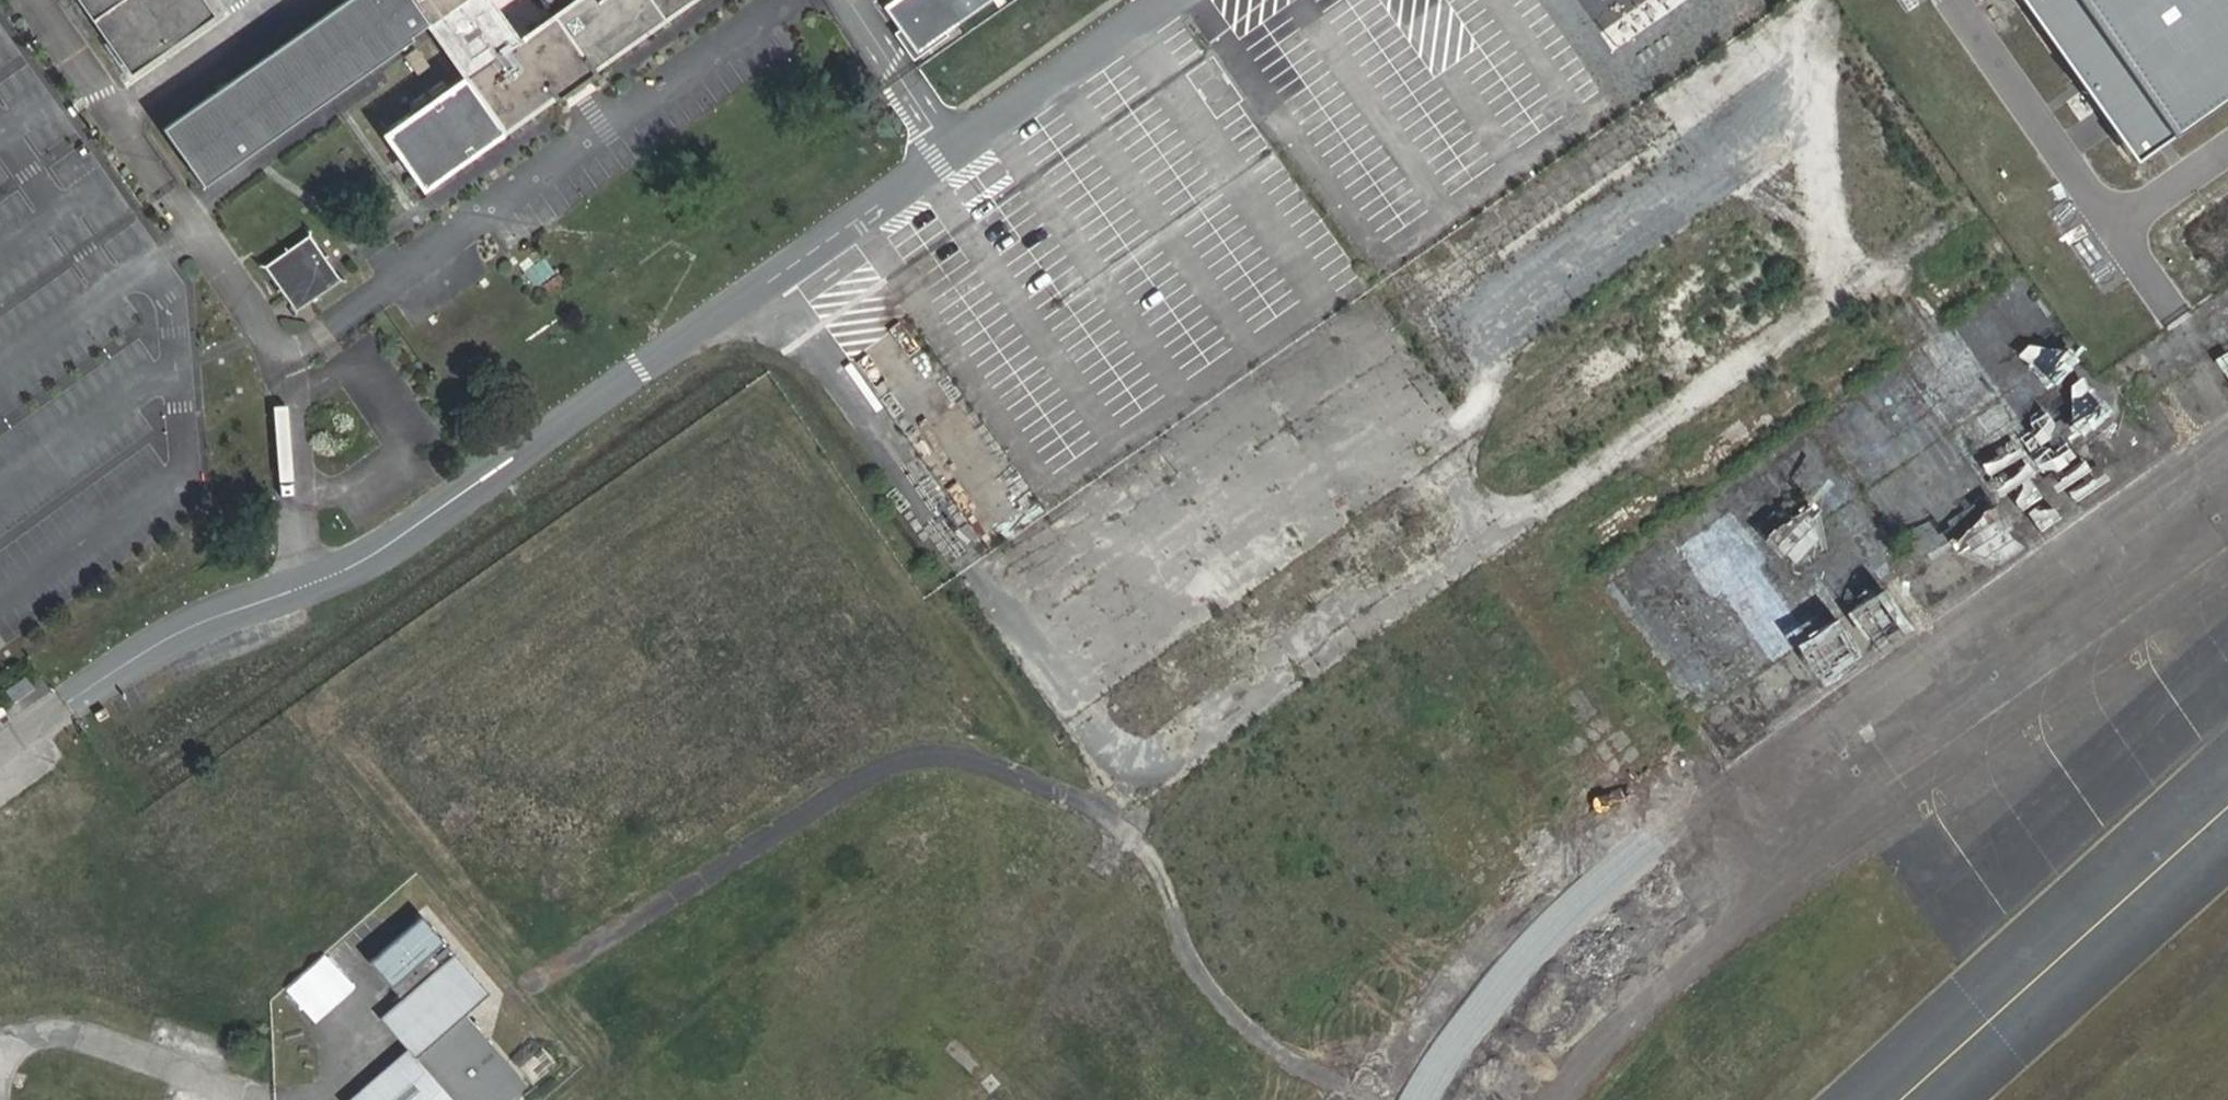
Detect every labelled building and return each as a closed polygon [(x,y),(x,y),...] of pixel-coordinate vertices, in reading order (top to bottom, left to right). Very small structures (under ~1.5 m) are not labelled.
[(130,86),(215,29),(195,0),(71,0),(130,86)] [(132,114),(170,166),(413,0),(302,0),(132,114)] [(489,121),(495,117),(541,85),(548,92),(589,63),(585,53),(662,0),(415,0),(458,63),(451,68),(489,121)] [(875,1),(907,45),(972,0),(876,0),(875,1)] [(2132,171),(2227,104),(2227,0),(2012,0),(2132,171)] [(411,174),(489,121),(451,68),(375,122),(411,174)] [(336,264),(304,218),(258,250),(289,296),(336,264)] [(350,1099),(510,1099),(528,1083),(465,1013),(489,992),(421,917),(370,962),(401,995),(381,1012),(411,1046),(350,1099)]
